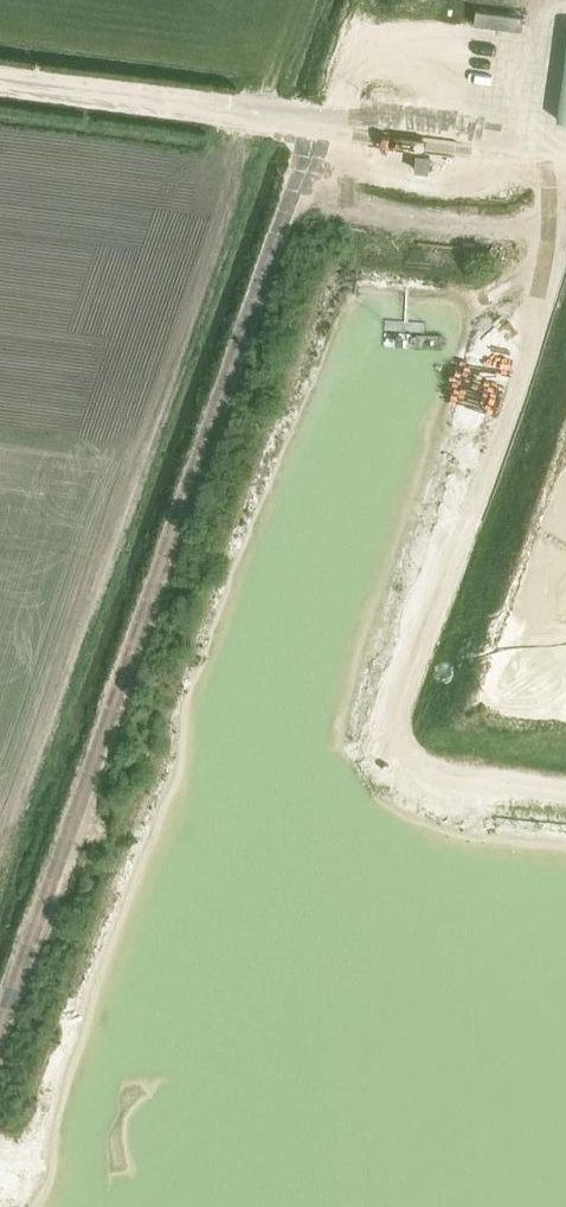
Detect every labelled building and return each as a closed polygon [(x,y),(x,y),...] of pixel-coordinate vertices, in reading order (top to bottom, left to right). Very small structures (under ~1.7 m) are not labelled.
[(474,21),(522,25),(523,9),(476,6),(474,21)] [(556,117),(565,118),(565,43),(556,117)] [(429,155),(415,153),(414,170),(428,171),(429,155)]
